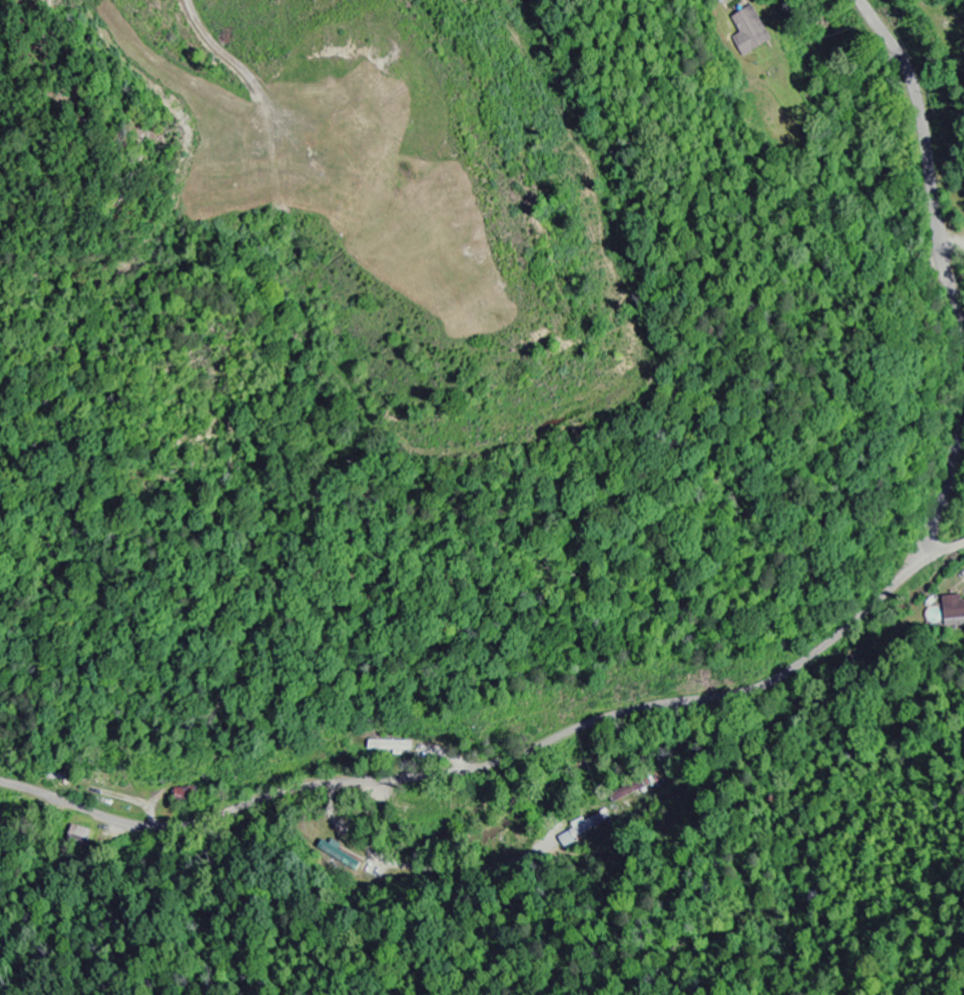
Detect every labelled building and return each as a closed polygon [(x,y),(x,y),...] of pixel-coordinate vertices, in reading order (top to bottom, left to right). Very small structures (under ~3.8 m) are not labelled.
[(740,56),(770,43),(753,6),(731,16),(739,35),(732,38),(740,56)] [(943,629),(963,628),(963,602),(961,602),(961,597),(942,597),(943,629)] [(329,839),(323,848),(345,866),(351,857),(329,839)]
